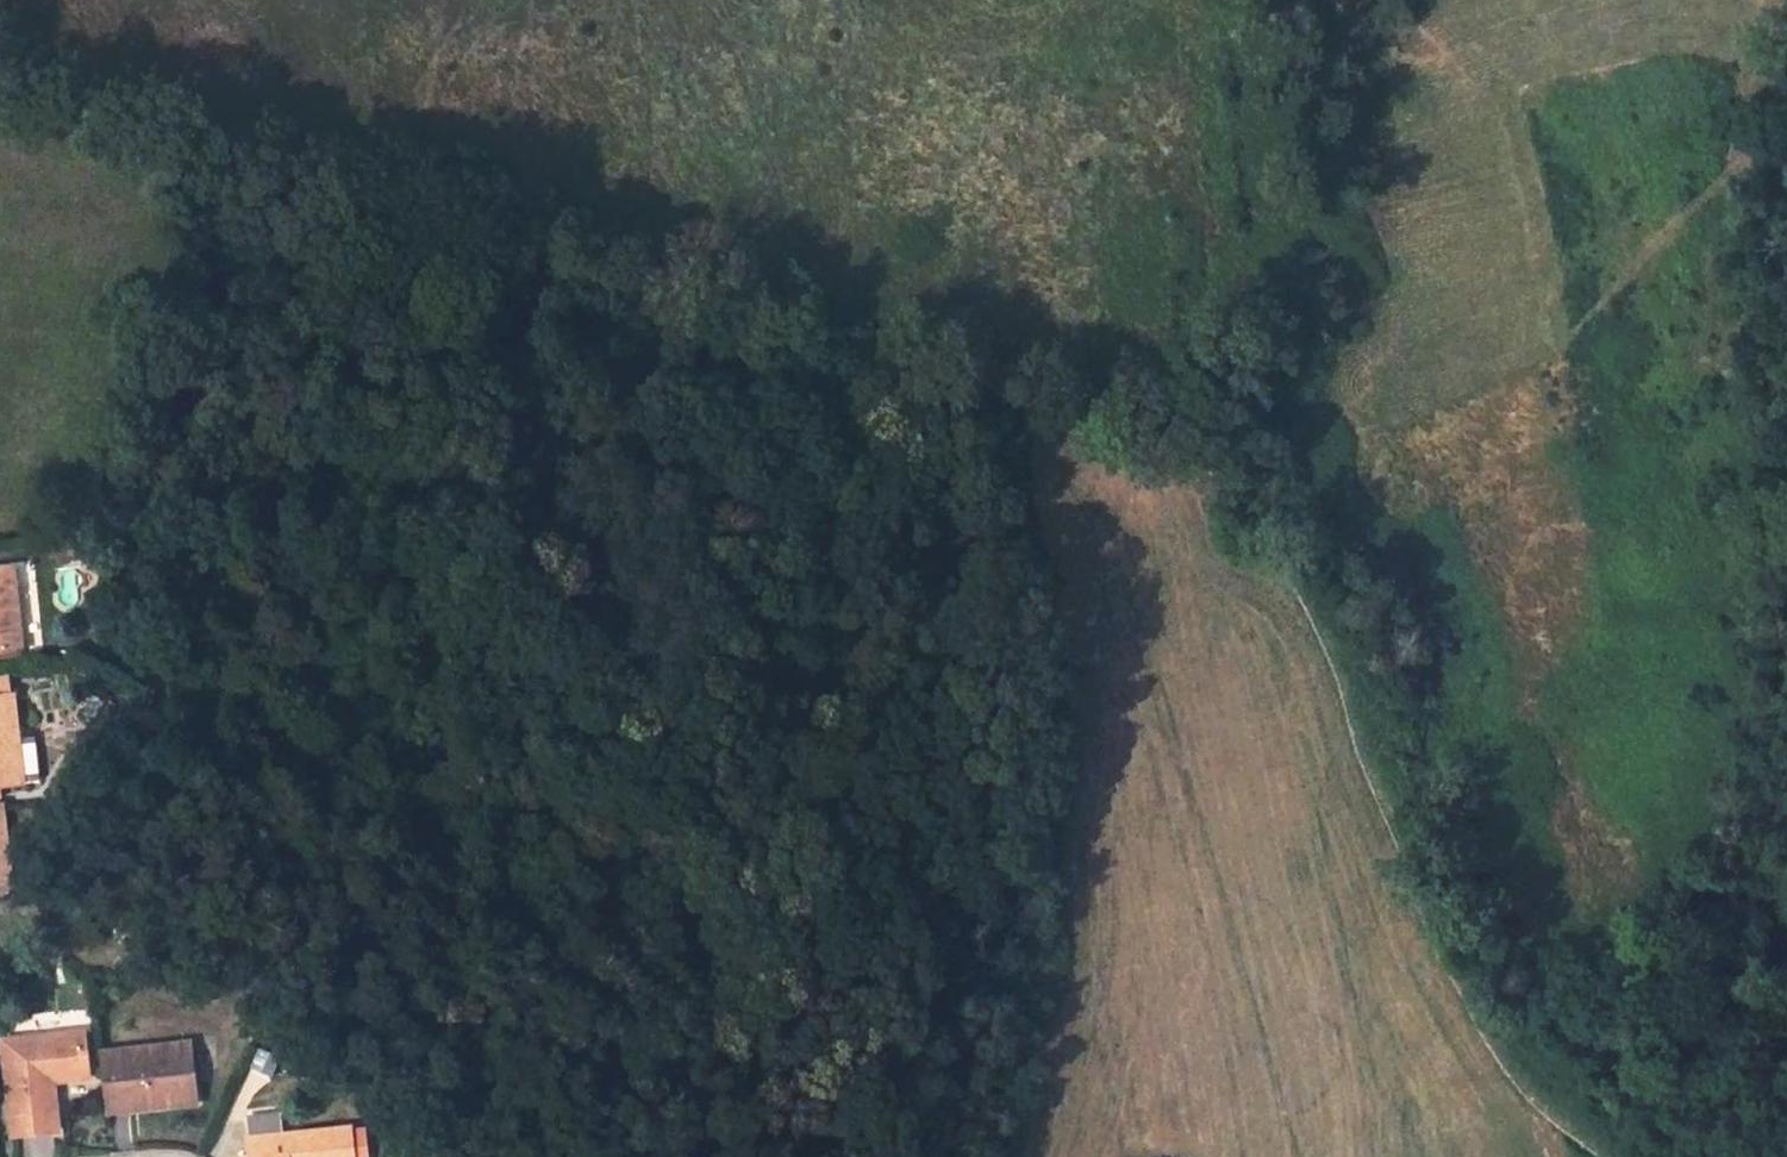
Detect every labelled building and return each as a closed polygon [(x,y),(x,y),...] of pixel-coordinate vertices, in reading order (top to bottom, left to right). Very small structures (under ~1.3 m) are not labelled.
[(0,570),(0,650),(20,647),(12,569),(0,570)] [(0,650),(0,664),(22,661),(20,647),(0,650)] [(0,698),(0,786),(21,784),(12,697),(0,698)] [(9,880),(2,809),(0,809),(0,881),(9,880)] [(84,1034),(3,1043),(13,1136),(58,1131),(53,1081),(88,1077),(84,1034)] [(210,1043),(190,1044),(192,1054),(211,1053),(210,1043)] [(190,1044),(104,1054),(110,1113),(167,1106),(166,1098),(196,1095),(192,1054),(190,1044)] [(196,1102),(196,1095),(166,1098),(167,1106),(196,1102)] [(349,1141),(364,1140),(363,1129),(348,1130),(349,1141)] [(249,1140),(251,1156),(366,1156),(364,1140),(349,1141),(348,1130),(249,1140)]
